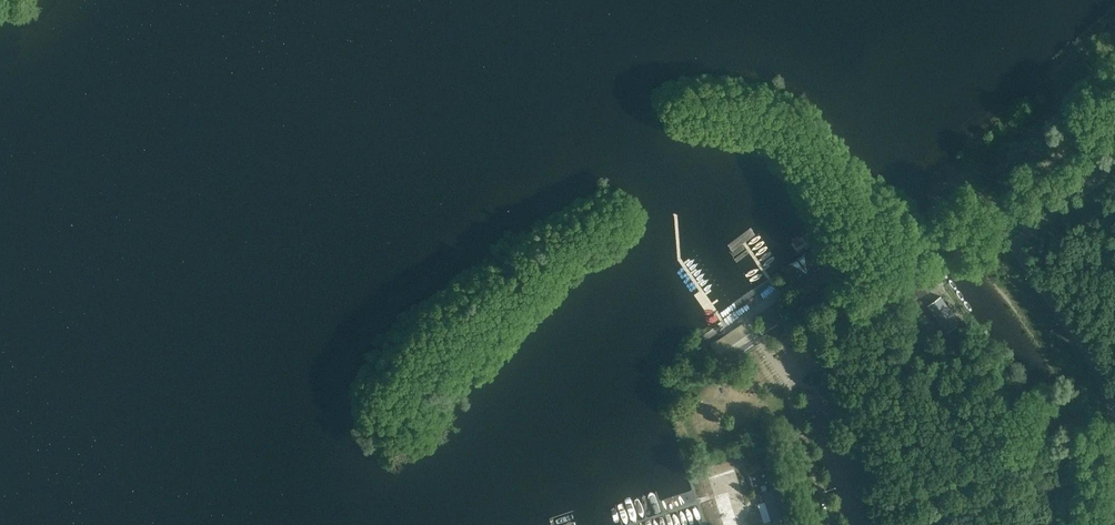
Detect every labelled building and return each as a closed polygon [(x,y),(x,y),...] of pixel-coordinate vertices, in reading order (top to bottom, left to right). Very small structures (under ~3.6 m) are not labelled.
[(807,304),(849,275),(837,257),(795,287),(807,304)] [(956,318),(944,301),(941,296),(938,298),(932,302),(928,305),(946,331),(959,322),(958,321),(956,318)] [(743,322),(711,344),(724,363),(756,341),(743,322)] [(791,514),(782,485),(777,487),(775,482),(774,479),(770,466),(749,473),(754,489),(760,492),(762,492),(772,520),(791,514)]
